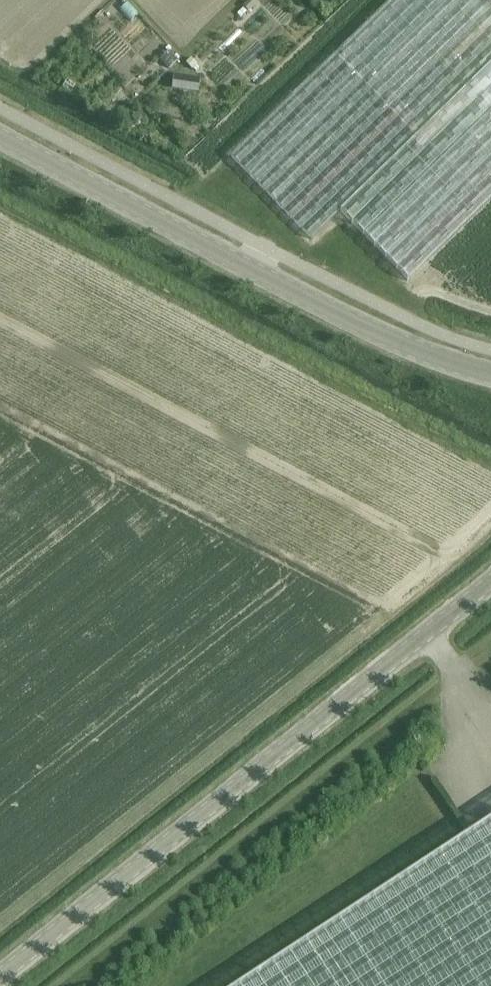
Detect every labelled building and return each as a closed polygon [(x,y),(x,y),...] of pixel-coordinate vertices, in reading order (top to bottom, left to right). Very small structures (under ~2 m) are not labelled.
[(230,157),(311,240),(340,212),(408,282),(490,201),(490,0),(392,0),(230,157)] [(238,985),(490,985),(490,820),(238,985)]
